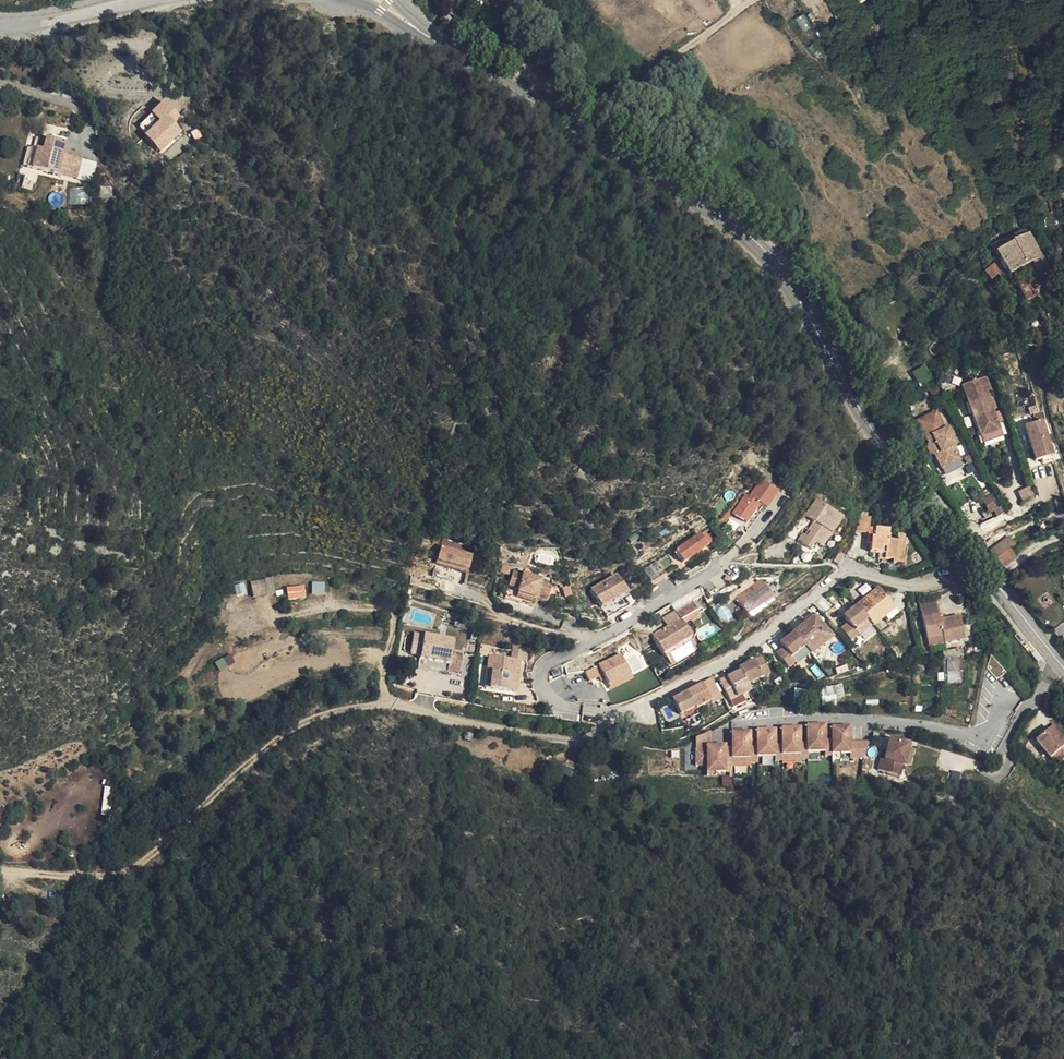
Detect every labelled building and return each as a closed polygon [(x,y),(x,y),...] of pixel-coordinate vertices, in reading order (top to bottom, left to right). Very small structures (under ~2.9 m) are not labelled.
[(804,13),(795,19),(803,32),(812,26),(804,13)] [(938,21),(924,30),(931,41),(945,32),(938,21)] [(159,120),(148,131),(163,147),(185,125),(176,116),(181,110),(167,96),(151,111),(159,120)] [(48,151),(51,139),(46,137),(42,149),(48,151)] [(42,149),(37,169),(81,181),(86,161),(68,156),(71,145),(51,139),(48,151),(42,149)] [(30,167),(37,169),(42,149),(36,147),(30,167)] [(1007,230),(992,238),(1007,267),(1015,263),(1024,258),(1032,254),(1039,265),(1046,261),(1026,227),(1010,234),(1007,230)] [(999,261),(994,255),(985,263),(991,268),(999,261)] [(1053,272),(1046,261),(1039,265),(1034,268),(1032,267),(1022,272),(1025,278),(1033,274),(1036,281),(1053,272)] [(1015,263),(1007,267),(1012,275),(1017,272),(1015,263)] [(1038,283),(1036,281),(1033,274),(1025,278),(1022,272),(1019,274),(1026,290),(1038,283)] [(993,407),(996,406),(991,393),(994,392),(989,378),(963,387),(969,403),(973,402),(977,412),(973,414),(980,433),(1000,426),(994,411),(993,407)] [(954,444),(957,441),(950,427),(945,428),(936,410),(918,420),(930,444),(933,450),(942,467),(961,459),(954,444)] [(1044,418),(1025,423),(1036,459),(1055,453),(1044,418)] [(1000,426),(980,433),(982,439),(1002,432),(1000,426)] [(768,505),(779,490),(763,478),(751,493),(748,491),(733,510),(747,521),(763,501),(768,505)] [(824,509),(829,498),(813,486),(801,502),(811,509),(794,529),(800,533),(806,529),(817,519),(824,509)] [(990,486),(980,491),(985,503),(988,502),(996,498),(990,486)] [(1023,501),(1033,496),(1028,486),(1018,490),(1023,501)] [(715,503),(718,506),(724,500),(720,497),(715,503)] [(839,505),(829,498),(824,509),(817,519),(806,529),(800,533),(806,538),(812,529),(815,531),(823,519),(827,521),(839,505)] [(996,498),(988,502),(991,509),(1000,506),(996,498)] [(860,509),(856,529),(869,530),(869,540),(872,541),(872,550),(886,550),(887,555),(894,555),(898,555),(899,555),(899,540),(899,530),(889,530),(889,520),(870,519),(869,509),(860,509)] [(818,534),(827,521),(823,519),(815,531),(818,534)] [(999,532),(1006,539),(1008,539),(1010,536),(1003,528),(999,532)] [(686,560),(711,542),(702,530),(677,548),(686,560)] [(989,542),(996,549),(1006,540),(1006,539),(999,532),(989,542)] [(830,548),(836,552),(841,541),(842,539),(837,536),(830,548)] [(1006,540),(996,549),(1001,556),(1012,545),(1006,539),(1006,540)] [(437,566),(470,571),(473,553),(460,551),(461,543),(441,540),(437,566)] [(898,555),(898,560),(906,560),(906,540),(899,540),(899,555),(898,555)] [(640,560),(648,576),(665,565),(656,550),(640,560)] [(549,592),(552,580),(548,579),(550,573),(551,571),(513,560),(509,576),(520,579),(519,583),(537,588),(549,592)] [(589,579),(605,607),(632,591),(615,563),(589,579)] [(327,590),(328,580),(317,579),(317,589),(327,590)] [(762,579),(738,597),(749,613),(774,596),(762,579)] [(270,594),(268,583),(253,587),(255,598),(270,594)] [(535,595),(537,588),(519,583),(517,589),(535,595)] [(308,594),(306,584),(290,588),(293,598),(308,594)] [(883,616),(895,608),(877,585),(856,601),(867,616),(873,624),(883,616)] [(676,609),(681,617),(696,607),(692,598),(676,609)] [(920,603),(924,625),(937,600),(936,599),(920,603)] [(937,600),(924,625),(927,639),(941,637),(944,643),(962,639),(959,616),(941,619),(937,600)] [(867,616),(856,601),(847,608),(851,612),(844,617),(847,620),(840,626),(851,638),(858,632),(854,626),(867,616)] [(449,620),(470,625),(472,616),(466,615),(466,611),(451,608),(449,620)] [(898,613),(895,608),(883,616),(887,621),(898,613)] [(676,609),(663,618),(669,625),(681,617),(676,609)] [(810,626),(818,619),(813,613),(804,619),(806,622),(810,626)] [(694,639),(681,617),(669,625),(653,636),(666,656),(667,656),(693,639),(694,639)] [(831,634),(818,619),(810,626),(806,622),(799,627),(798,625),(786,634),(788,637),(780,642),(782,645),(774,652),(787,668),(796,659),(790,653),(802,642),(807,649),(809,652),(831,634)] [(449,651),(463,654),(464,645),(450,642),(451,631),(424,627),(419,650),(448,654),(449,651)] [(672,664),(699,648),(693,639),(667,656),(672,664)] [(796,659),(807,649),(802,642),(790,653),(796,659)] [(515,672),(520,673),(523,649),(492,645),(490,660),(495,660),(494,669),(489,669),(488,678),(513,680),(515,672)] [(462,663),(463,654),(449,651),(448,654),(447,660),(462,663)] [(769,672),(758,653),(737,664),(739,669),(718,679),(729,698),(749,688),(747,683),(769,672)] [(630,673),(620,654),(585,672),(589,680),(599,676),(603,674),(605,678),(608,684),(630,673)] [(946,660),(948,682),(962,680),(960,659),(946,660)] [(630,673),(608,684),(611,689),(633,677),(630,673)] [(701,688),(710,684),(707,679),(698,684),(701,688)] [(719,699),(710,684),(701,688),(698,684),(686,691),(688,695),(679,700),(687,715),(702,706),(703,709),(719,699)] [(676,696),(679,700),(688,695),(686,691),(676,696)] [(1048,725),(1061,742),(1063,740),(1063,738),(1052,722),(1048,725)] [(827,748),(826,723),(807,724),(808,749),(827,748)] [(851,749),(850,724),(831,725),(832,750),(851,749)] [(803,750),(802,725),(783,726),(784,751),(803,750)] [(1061,742),(1048,725),(1033,736),(1047,754),(1049,753),(1055,760),(1063,753),(1063,740),(1061,742)] [(778,752),(777,727),(757,728),(759,753),(778,752)] [(753,755),(751,730),(732,730),(733,756),(753,755)] [(727,769),(727,742),(711,743),(709,731),(696,736),(697,765),(708,763),(708,768),(727,769)] [(910,743),(890,738),(887,751),(886,758),(882,758),(879,768),(902,773),(910,743)] [(575,767),(566,765),(564,773),(573,776),(575,767)] [(101,812),(110,813),(111,786),(103,785),(101,812)]
